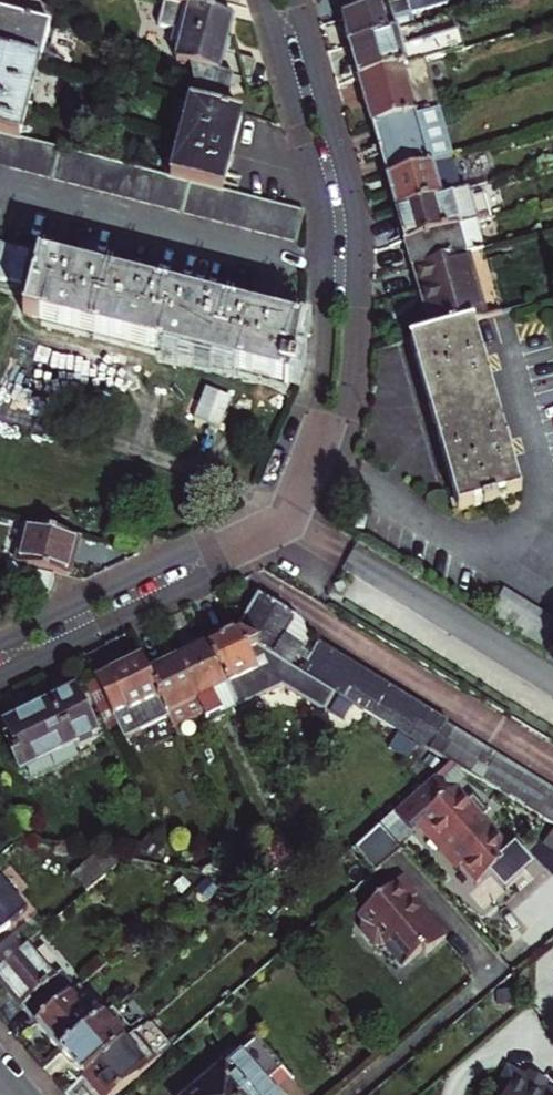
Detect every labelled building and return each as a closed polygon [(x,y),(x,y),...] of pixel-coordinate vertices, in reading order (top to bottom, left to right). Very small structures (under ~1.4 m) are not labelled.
[(56,30),(61,14),(36,0),(0,0),(0,15),(56,30)] [(188,6),(210,11),(213,0),(166,0),(188,6)] [(347,45),(396,31),(423,23),(419,10),(446,2),(446,0),(402,0),(389,4),(340,19),(347,45)] [(210,11),(188,6),(174,61),(188,64),(195,82),(191,101),(224,110),(232,76),(250,80),(255,61),(222,53),(231,17),(210,11)] [(38,62),(48,64),(56,30),(0,15),(0,52),(38,62)] [(347,45),(357,79),(449,52),(460,48),(454,30),(400,46),(396,31),(347,45)] [(19,137),(37,64),(38,62),(0,52),(0,132),(19,137)] [(449,52),(357,79),(370,125),(412,112),(402,79),(415,75),(442,67),(444,64),(452,62),(449,52)] [(412,112),(426,108),(415,75),(402,79),(412,112)] [(222,189),(241,115),(224,110),(191,101),(190,104),(172,176),(222,189)] [(412,112),(370,125),(385,178),(448,160),(449,160),(434,112),(427,114),(426,108),(412,112)] [(172,176),(95,156),(19,137),(0,132),(0,166),(296,241),(304,210),(222,189),(172,176)] [(385,178),(394,211),(458,193),(448,160),(385,178)] [(458,193),(394,211),(403,242),(451,228),(482,220),(474,192),(466,194),(464,191),(458,193)] [(451,228),(403,242),(411,270),(413,269),(459,256),(451,228)] [(413,269),(431,333),(473,321),(498,314),(480,250),(459,256),(413,269)] [(287,381),(301,326),(241,311),(238,310),(103,275),(100,275),(38,259),(24,313),(287,381)] [(431,333),(408,340),(456,506),(521,487),(511,453),(515,452),(510,435),(506,436),(488,372),(491,371),(487,354),(483,355),(473,321),(431,333)] [(77,536),(25,523),(16,560),(68,573),(77,536)] [(6,560),(2,576),(50,588),(53,573),(6,560)] [(547,617),(534,609),(519,600),(507,593),(492,618),(503,625),(519,634),(532,642),(544,649),(552,655),(552,621),(547,617)] [(286,637),(296,619),(258,596),(236,633),(292,666),(303,647),(286,637)] [(304,623),(296,619),(286,637),(303,647),(307,640),(309,636),(309,632),(307,627),(304,623)] [(236,633),(208,646),(229,690),(238,708),(282,687),(322,711),(334,691),(301,671),(292,666),(236,633)] [(301,671),(334,691),(352,702),(450,761),(552,823),(552,785),(449,722),(446,719),(318,643),(301,671)] [(208,646),(179,660),(200,704),(209,724),(225,716),(216,696),(229,690),(208,646)] [(140,657),(96,679),(118,726),(148,711),(144,701),(158,694),(148,675),(140,657)] [(200,704),(179,660),(148,675),(158,694),(169,719),(200,704)] [(97,733),(73,684),(3,718),(27,767),(97,733)] [(437,773),(396,809),(411,827),(418,821),(432,838),(437,833),(462,862),(478,882),(492,871),(507,889),(524,875),(522,873),(531,864),(517,848),(512,852),(482,816),(488,811),(474,794),(468,799),(457,787),(452,790),(437,773)] [(437,833),(432,838),(456,867),(462,862),(437,833)] [(71,875),(86,893),(124,860),(96,853),(71,875)] [(395,897),(374,872),(349,894),(369,917),(364,921),(371,930),(369,932),(369,940),(379,951),(390,952),(409,975),(427,961),(431,966),(453,948),(447,939),(430,919),(426,922),(415,910),(424,903),(409,886),(395,897)] [(29,913),(2,882),(0,883),(0,937),(29,913)] [(75,989),(60,971),(53,977),(25,944),(0,966),(0,983),(35,1023),(75,989)] [(59,1052),(93,1023),(75,1002),(84,993),(78,986),(75,989),(35,1023),(59,1052)] [(134,1033),(112,1007),(103,1015),(125,1041),(133,1035),(134,1033)] [(82,1079),(125,1041),(103,1015),(93,1023),(59,1052),(82,1079)] [(155,1060),(133,1035),(125,1041),(82,1079),(95,1094),(114,1094),(155,1060)] [(242,1054),(194,1094),(278,1094),(242,1054)] [(500,1066),(485,1094),(491,1094),(503,1073),(530,1087),(532,1084),(552,1094),(552,1092),(539,1085),(542,1080),(521,1069),(518,1075),(500,1066)] [(532,1084),(530,1087),(503,1073),(491,1094),(552,1094),(532,1084)]
